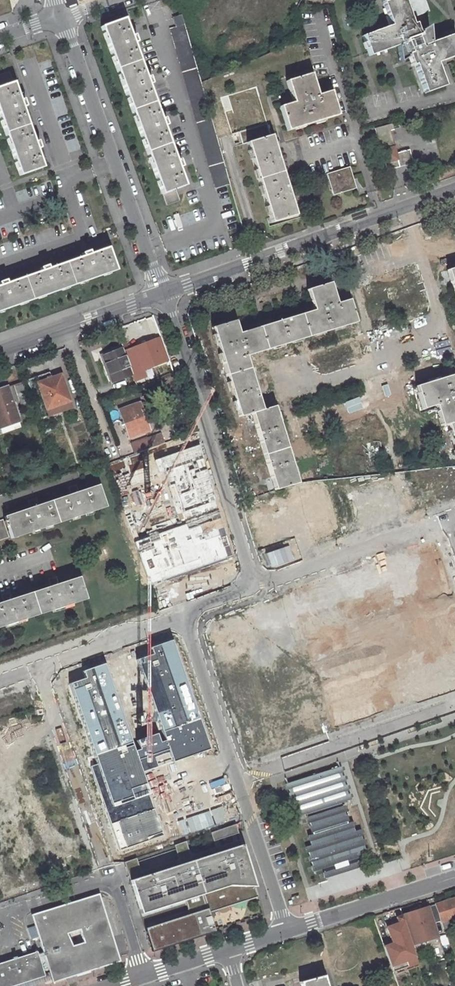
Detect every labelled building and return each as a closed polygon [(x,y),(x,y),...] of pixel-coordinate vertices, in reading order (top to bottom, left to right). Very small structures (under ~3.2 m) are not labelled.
[(393,29),(365,39),(373,59),(409,47),(413,57),(410,58),(415,69),(417,68),(428,97),(449,89),(440,67),(454,61),(454,42),(454,40),(422,51),(419,41),(421,40),(417,29),(415,30),(412,22),(427,16),(428,15),(427,13),(423,1),(422,0),(416,0),(413,1),(412,0),(382,0),(393,29)] [(124,20),(102,28),(166,195),(188,187),(182,171),(186,169),(184,163),(182,164),(181,161),(178,162),(166,128),(170,127),(167,120),(166,120),(165,118),(162,119),(150,87),(154,85),(151,78),(150,78),(149,75),(146,77),(134,45),(138,44),(135,37),(133,37),(132,35),(130,35),(124,20)] [(185,24),(169,28),(217,189),(233,184),(185,24)] [(290,131),(339,117),(333,93),(321,96),(315,75),(297,80),(303,102),(283,107),(284,109),(279,111),(283,121),(287,120),(290,131)] [(22,178),(44,170),(37,150),(42,149),(40,142),(38,143),(37,140),(34,141),(23,108),(27,106),(26,101),(24,101),(23,98),(20,99),(14,83),(0,88),(0,116),(22,178)] [(274,224),(298,216),(259,87),(223,97),(227,112),(234,110),(245,145),(249,144),(274,224)] [(390,126),(376,129),(385,165),(398,162),(400,168),(414,165),(411,150),(398,154),(392,132),(390,126)] [(351,168),(327,175),(334,198),(357,191),(351,168)] [(119,272),(111,250),(102,253),(92,256),(90,251),(85,253),(85,255),(82,256),(83,259),(50,271),(48,266),(42,268),(42,270),(40,270),(41,274),(8,286),(6,280),(0,282),(1,284),(0,284),(0,314),(119,272)] [(271,408),(256,352),(366,322),(359,297),(345,301),(340,280),(310,288),(316,311),(248,329),(245,318),(214,326),(235,404),(243,402),(247,417),(253,415),(274,490),(306,482),(285,404),(271,408)] [(147,376),(144,369),(171,360),(162,337),(126,352),(135,376),(136,381),(147,376)] [(125,349),(102,358),(112,385),(135,376),(126,352),(125,349)] [(54,378),(52,371),(38,376),(40,382),(54,378)] [(415,385),(422,410),(436,406),(441,426),(454,422),(454,374),(415,385)] [(72,401),(63,375),(54,378),(40,382),(48,408),(72,401)] [(25,383),(15,386),(22,407),(32,403),(25,383)] [(0,390),(0,424),(1,427),(20,420),(8,387),(0,390)] [(142,405),(123,412),(133,438),(152,431),(142,405)] [(162,432),(131,442),(135,453),(165,442),(162,432)] [(199,440),(150,456),(163,495),(173,492),(181,517),(218,505),(207,473),(199,475),(195,464),(206,460),(199,440)] [(99,485),(79,493),(78,489),(71,492),(71,495),(39,506),(37,503),(31,505),(31,509),(6,518),(7,522),(5,522),(5,521),(0,523),(0,541),(10,538),(7,528),(9,527),(13,540),(107,508),(99,485)] [(218,510),(134,540),(149,583),(233,554),(218,510)] [(447,586),(433,544),(363,567),(377,609),(447,586)] [(96,596),(88,574),(67,581),(65,577),(59,579),(59,583),(20,596),(19,593),(12,595),(13,598),(0,602),(0,629),(96,596)] [(270,605),(206,627),(250,749),(315,725),(301,686),(274,695),(259,653),(284,644),(270,605)] [(414,626),(434,688),(454,681),(454,613),(414,626)] [(207,745),(171,637),(150,644),(152,650),(136,656),(163,736),(160,737),(157,730),(138,737),(141,744),(134,746),(105,660),(83,667),(85,674),(71,679),(97,766),(112,807),(150,795),(136,756),(170,743),(174,756),(207,745)] [(408,693),(396,657),(333,677),(345,713),(408,693)] [(112,807),(97,766),(92,767),(121,850),(163,836),(150,795),(112,807)] [(340,768),(288,784),(299,817),(308,814),(314,834),(310,835),(312,845),(308,846),(316,871),(336,865),(348,861),(368,855),(360,830),(355,831),(351,823),(348,823),(342,804),(351,801),(340,768)] [(240,846),(127,882),(138,916),(202,895),(227,886),(253,888),(240,846)] [(398,860),(379,867),(382,877),(402,871),(398,860)] [(337,870),(326,873),(327,879),(362,869),(360,863),(350,866),(348,861),(336,865),(337,870)] [(256,897),(253,888),(227,886),(202,895),(206,909),(207,912),(256,897)] [(121,959),(103,903),(101,904),(98,895),(76,902),(76,901),(55,908),(55,909),(35,916),(38,925),(42,937),(43,941),(40,942),(44,954),(50,970),(53,981),(55,980),(56,982),(66,979),(86,973),(107,966),(119,962),(119,960),(121,959)] [(435,905),(440,923),(443,931),(454,927),(454,921),(454,918),(454,899),(435,905)] [(428,907),(433,925),(440,923),(435,905),(428,907)] [(433,925),(428,907),(422,909),(427,925),(429,932),(435,930),(433,925)] [(206,909),(143,929),(151,952),(214,933),(207,912),(206,909)] [(427,925),(422,909),(402,915),(410,941),(418,939),(415,928),(427,925)] [(42,937),(38,925),(27,928),(32,941),(42,937)] [(429,935),(436,957),(443,955),(435,930),(429,932),(430,935),(429,935)] [(45,975),(44,972),(39,956),(37,952),(0,964),(0,985),(10,985),(45,975)] [(44,954),(39,956),(44,972),(50,970),(44,954)] [(47,983),(45,975),(10,985),(37,985),(47,983)] [(302,982),(303,985),(328,985),(325,976),(302,982)]
